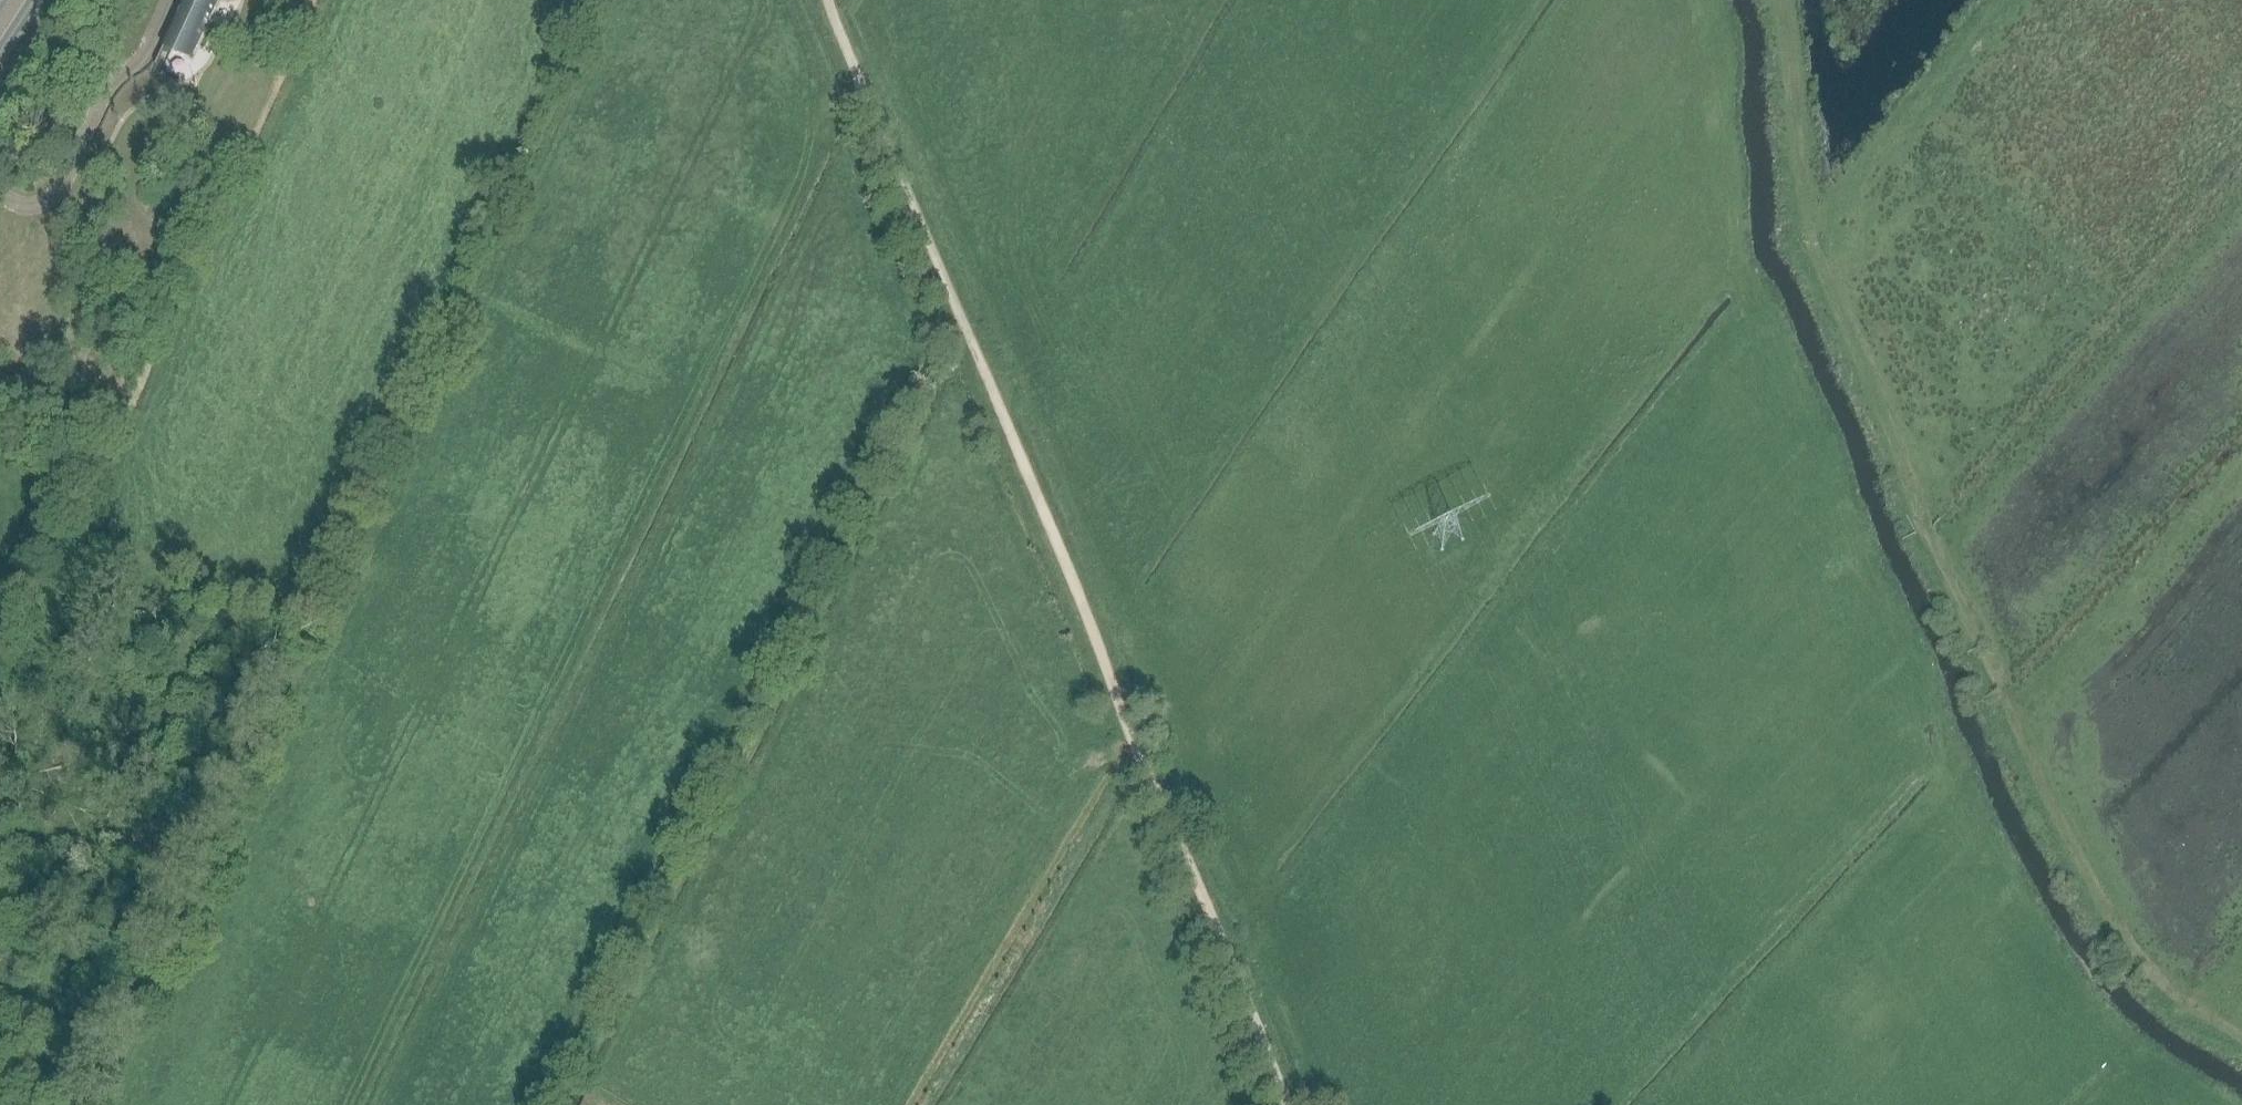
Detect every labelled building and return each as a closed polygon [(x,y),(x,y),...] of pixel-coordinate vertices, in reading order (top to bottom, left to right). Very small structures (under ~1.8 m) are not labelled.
[(165,45),(155,66),(156,67),(166,45),(172,48),(173,48),(189,55),(190,55),(197,39),(198,39),(216,0),(185,0),(165,45)]
